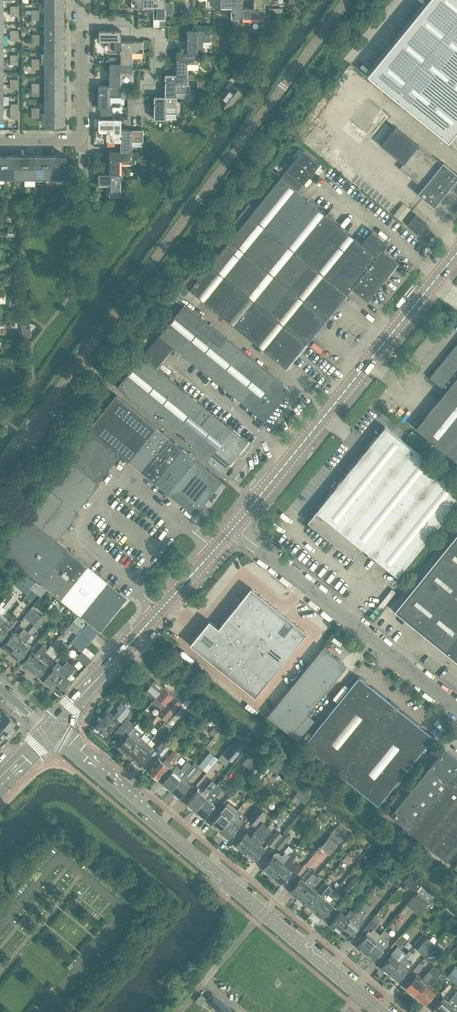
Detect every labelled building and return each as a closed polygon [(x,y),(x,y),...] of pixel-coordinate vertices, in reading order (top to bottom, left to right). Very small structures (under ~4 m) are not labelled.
[(165,0),(143,0),(143,8),(153,8),(153,19),(165,19),(165,0)] [(209,8),(220,8),(220,0),(209,0),(209,8)] [(242,0),(220,0),(220,8),(231,8),(231,19),(242,19),(243,7),(242,0)] [(367,75),(448,141),(456,130),(456,0),(428,0),(367,75)] [(63,15),(63,3),(45,3),(45,15),(63,15)] [(264,31),(264,8),(253,8),(253,7),(243,7),(242,19),(253,19),(253,22),(253,31),(264,31)] [(63,27),(63,15),(45,15),(45,27),(63,27)] [(63,39),(63,27),(45,27),(45,39),(63,39)] [(121,41),(121,30),(98,30),(98,42),(109,42),(109,53),(120,53),(121,41)] [(198,53),(198,42),(209,42),(209,30),(187,30),(187,42),(187,52),(187,53),(198,53)] [(63,52),(63,39),(45,39),(45,52),(63,52)] [(132,63),(132,53),(143,53),(143,41),(121,41),(120,53),(120,63),(132,63)] [(63,64),(63,52),(45,52),(45,64),(63,64)] [(198,64),(198,53),(187,53),(187,52),(176,52),(175,64),(176,74),(176,75),(187,75),(187,64),(198,64)] [(121,85),(121,75),(132,75),(132,63),(120,63),(109,63),(109,75),(109,85),(121,85)] [(63,76),(63,64),(45,64),(45,76),(63,76)] [(189,93),(189,85),(187,85),(187,75),(176,75),(176,74),(164,75),(165,86),(165,97),(177,97),(177,93),(189,93)] [(63,88),(63,76),(45,76),(45,88),(63,88)] [(227,111),(241,93),(229,84),(215,101),(227,111)] [(110,108),(110,97),(121,97),(121,85),(109,85),(98,85),(98,97),(98,108),(110,108)] [(63,101),(63,88),(45,88),(45,101),(63,101)] [(177,107),(177,97),(165,97),(154,97),(154,107),(154,118),(165,118),(166,107),(177,107)] [(63,113),(63,101),(45,101),(45,113),(63,113)] [(359,102),(345,119),(354,126),(368,109),(359,102)] [(368,109),(354,126),(363,134),(377,117),(368,109)] [(63,125),(63,113),(45,113),(45,125),(63,125)] [(377,117),(363,134),(372,141),(386,124),(377,117)] [(120,130),(120,119),(109,119),(98,119),(98,131),(109,131),(109,142),(120,142),(120,130)] [(345,119),(331,136),(340,143),(354,126),(345,119)] [(386,124),(372,141),(381,148),(395,131),(386,124)] [(354,126),(340,143),(349,151),(363,134),(354,126)] [(143,142),(143,130),(120,130),(120,142),(121,142),(121,152),(132,152),(132,142),(143,142)] [(395,131),(381,148),(390,156),(404,139),(395,131)] [(363,134),(349,151),(358,158),(372,141),(363,134)] [(404,139),(390,156),(399,163),(413,146),(404,139)] [(413,146),(399,163),(408,170),(411,167),(422,153),(413,146)] [(381,148),(367,165),(376,173),(390,156),(381,148)] [(311,174),(320,164),(302,150),(294,160),(311,174)] [(132,164),(132,158),(132,152),(121,152),(109,152),(109,164),(109,174),(121,174),(121,164),(132,164)] [(422,153),(411,167),(420,174),(431,161),(422,153)] [(14,178),(14,156),(14,157),(6,157),(6,156),(4,156),(4,178),(14,178)] [(24,178),(24,156),(22,156),(22,157),(15,157),(15,156),(14,156),(14,178),(24,178)] [(35,178),(35,156),(34,156),(34,157),(27,157),(27,156),(24,156),(24,178),(35,178)] [(45,178),(45,156),(42,156),(42,157),(35,157),(35,156),(35,178),(45,178)] [(55,178),(55,156),(55,157),(47,157),(47,156),(45,156),(45,178),(55,178)] [(65,178),(65,156),(63,156),(63,157),(55,157),(55,156),(55,178),(65,178)] [(390,156),(376,173),(385,180),(399,163),(390,156)] [(302,184),(303,184),(311,174),(294,160),(286,170),(286,171),(280,178),(297,191),(302,184)] [(431,161),(420,174),(429,181),(440,168),(431,161)] [(399,163),(385,180),(394,187),(400,180),(408,170),(399,163)] [(408,170),(400,180),(409,187),(420,174),(411,167),(408,170)] [(440,168),(429,181),(438,189),(449,175),(440,168)] [(121,198),(121,174),(109,174),(97,174),(97,186),(109,186),(109,198),(121,198)] [(420,174),(409,187),(418,194),(429,181),(420,174)] [(438,189),(447,196),(456,183),(456,182),(449,175),(438,189)] [(367,300),(398,262),(382,250),(387,244),(388,244),(372,231),(371,231),(372,232),(362,244),(331,219),(334,216),(329,212),(326,215),(297,191),(280,178),(280,177),(189,290),(286,368),(352,288),(367,300)] [(429,181),(418,194),(427,202),(438,189),(429,181)] [(438,189),(427,202),(436,209),(447,196),(438,189)] [(415,214),(406,225),(418,234),(426,223),(415,214)] [(290,389),(184,303),(159,335),(173,346),(265,420),(290,389)] [(156,367),(173,346),(159,335),(142,355),(156,367)] [(456,344),(429,377),(445,390),(415,427),(456,461),(456,344)] [(248,441),(156,367),(142,355),(117,386),(222,472),(248,441)] [(222,480),(121,399),(116,394),(87,429),(89,431),(67,457),(69,458),(47,486),(48,487),(26,515),(28,516),(1,550),(100,631),(128,596),(56,538),(79,511),(77,510),(99,482),(98,481),(120,454),(194,514),(222,480)] [(456,503),(456,485),(384,426),(307,521),(353,558),(361,548),(397,577),(456,503)] [(395,610),(456,661),(456,534),(395,610)] [(250,587),(239,601),(249,609),(260,595),(250,587)] [(11,590),(4,599),(10,604),(17,596),(11,590)] [(260,595),(249,609),(258,616),(269,602),(260,595)] [(239,601),(232,610),(260,632),(267,623),(258,616),(249,609),(239,601)] [(269,602),(258,616),(267,623),(278,610),(269,602)] [(31,607),(24,616),(34,624),(41,615),(31,607)] [(232,610),(225,619),(253,641),(260,632),(232,610)] [(278,610),(267,623),(276,631),(287,617),(278,610)] [(41,615),(34,624),(37,627),(38,628),(46,619),(41,615)] [(85,622),(77,616),(68,628),(75,634),(85,622)] [(287,617),(276,631),(285,638),(296,624),(287,617)] [(218,627),(217,628),(227,635),(236,643),(245,650),(253,641),(225,619),(218,627)] [(12,625),(5,620),(0,626),(0,639),(12,625)] [(209,620),(202,629),(220,644),(227,635),(217,628),(218,627),(209,620)] [(97,634),(98,632),(87,622),(74,637),(86,647),(93,638),(97,634)] [(267,623),(260,632),(288,655),(295,646),(285,638),(276,631),(267,623)] [(296,624),(285,638),(295,646),(306,632),(296,624)] [(19,660),(31,645),(26,641),(34,631),(30,628),(27,632),(10,653),(14,656),(14,658),(16,660),(18,659),(19,660)] [(10,653),(27,632),(24,629),(18,636),(13,632),(1,646),(2,647),(2,648),(5,650),(7,650),(10,653)] [(202,629),(196,636),(215,651),(220,644),(202,629)] [(260,632),(253,641),(281,664),(288,655),(260,632)] [(215,651),(208,659),(217,666),(236,643),(227,635),(220,644),(215,651)] [(196,636),(189,644),(208,659),(215,651),(196,636)] [(253,641),(245,650),(273,673),(281,664),(253,641)] [(236,643),(217,666),(226,674),(238,659),(245,650),(236,643)] [(28,668),(30,670),(40,658),(46,651),(48,649),(44,645),(43,644),(35,654),(31,651),(22,662),(23,664),(23,665),(24,667),(25,668),(27,668),(28,668)] [(85,647),(77,657),(86,665),(91,659),(90,658),(94,654),(85,647)] [(301,722),(346,666),(344,664),(344,663),(324,647),(324,648),(323,647),(321,649),(268,716),(291,734),(301,722)] [(245,650),(238,659),(247,667),(256,674),(266,682),(273,673),(245,650)] [(39,677),(48,665),(45,662),(50,655),(46,651),(40,658),(30,670),(39,677)] [(238,659),(226,674),(235,681),(247,667),(238,659)] [(53,667),(43,680),(52,687),(71,664),(67,661),(62,666),(57,662),(53,667)] [(71,664),(52,687),(61,695),(71,683),(64,677),(67,673),(69,675),(75,667),(71,664)] [(247,667),(235,681),(245,688),(256,674),(247,667)] [(256,674),(245,688),(254,696),(266,682),(256,674)] [(378,805),(433,736),(416,722),(359,676),(321,722),(303,744),(378,805)] [(170,715),(181,702),(189,693),(180,685),(172,694),(174,696),(166,704),(163,708),(170,715)] [(165,688),(157,696),(166,704),(174,696),(172,694),(165,688)] [(106,709),(93,725),(94,727),(97,730),(99,730),(106,735),(119,720),(121,722),(131,710),(121,702),(116,707),(118,709),(113,715),(106,709)] [(7,712),(2,708),(0,711),(0,722),(12,731),(19,723),(7,712)] [(128,726),(133,719),(129,715),(123,722),(128,726)] [(0,722),(0,736),(5,740),(12,731),(0,722)] [(124,753),(135,740),(136,740),(136,739),(133,737),(136,733),(132,730),(118,747),(124,753)] [(132,759),(147,742),(140,736),(136,740),(125,753),(132,759)] [(233,762),(247,746),(236,737),(222,753),(233,762)] [(159,749),(164,742),(160,739),(154,745),(159,749)] [(140,765),(154,748),(147,742),(132,759),(140,765)] [(162,755),(169,746),(164,743),(157,751),(162,755)] [(238,759),(250,769),(256,762),(251,758),(256,752),(249,746),(238,759)] [(158,779),(181,751),(175,747),(170,753),(171,753),(166,759),(166,758),(163,762),(159,758),(158,760),(157,759),(154,763),(155,763),(148,771),(153,775),(152,776),(156,779),(157,778),(158,779)] [(456,791),(456,757),(445,747),(390,814),(418,837),(456,791)] [(207,771),(218,758),(210,751),(199,764),(207,771)] [(171,789),(192,764),(187,760),(183,765),(180,768),(176,765),(162,782),(163,783),(163,785),(166,787),(168,787),(171,789)] [(180,797),(190,785),(186,782),(198,767),(193,763),(192,764),(171,789),(174,792),(174,794),(177,796),(179,796),(180,797)] [(195,810),(212,789),(216,784),(212,781),(204,790),(204,791),(201,794),(197,790),(186,803),(188,804),(188,806),(190,808),(192,807),(195,810)] [(294,795),(304,804),(310,797),(300,788),(294,795)] [(204,818),(214,805),(207,799),(209,798),(210,799),(212,797),(213,798),(217,794),(212,789),(195,810),(198,812),(198,815),(201,817),(203,817),(204,818)] [(418,837),(447,860),(456,848),(456,791),(418,837)] [(232,815),(237,809),(233,806),(228,812),(232,815)] [(255,825),(266,812),(259,807),(248,819),(255,825)] [(239,826),(238,826),(242,821),(237,817),(241,813),(237,809),(232,815),(230,818),(219,831),(223,834),(223,835),(226,837),(227,837),(228,838),(239,826)] [(219,831),(230,818),(221,811),(210,823),(211,824),(211,825),(214,827),(215,827),(219,831)] [(244,853),(262,831),(258,828),(251,836),(245,832),(235,844),(236,845),(236,846),(244,853)] [(344,836),(335,829),(321,846),(330,853),(344,836)] [(254,860),(265,848),(264,847),(267,844),(262,840),(266,834),(262,831),(244,853),(252,859),(253,859),(254,860)] [(272,847),(282,835),(277,831),(267,843),(272,847)] [(290,837),(285,833),(275,845),(280,850),(290,837)] [(272,875),(288,856),(285,853),(282,856),(278,852),(275,853),(262,867),(263,868),(264,870),(267,872),(268,872),(272,875)] [(282,884),(292,871),(296,874),(306,862),(302,858),(300,860),(292,852),(290,854),(288,856),(272,875),(277,879),(276,881),(279,883),(280,882),(282,884)] [(403,881),(391,871),(386,877),(397,887),(403,881)] [(298,897),(309,884),(311,881),(316,884),(320,879),(312,872),(305,881),(300,877),(290,890),(291,892),(290,892),(294,896),(295,895),(298,897)] [(359,881),(355,877),(341,894),(346,897),(359,881)] [(306,904),(317,891),(309,884),(298,897),(301,900),(300,901),(304,904),(305,903),(306,904)] [(314,911),(332,889),(329,885),(321,894),(317,891),(306,904),(307,905),(306,906),(310,909),(311,908),(314,911)] [(433,896),(421,886),(406,903),(419,914),(433,896)] [(322,918),(333,905),(329,901),(336,892),(332,889),(314,911),(317,913),(316,914),(320,917),(321,916),(322,918)] [(339,931),(356,910),(353,907),(345,916),(339,912),(330,924),(331,925),(331,926),(334,929),(335,928),(339,931)] [(348,939),(358,927),(353,923),(360,914),(356,910),(339,931),(343,935),(343,936),(346,939),(347,938),(348,939)] [(376,925),(370,921),(364,929),(368,931),(370,932),(376,925)] [(391,946),(401,934),(395,929),(385,941),(391,946)] [(364,953),(375,941),(366,934),(356,946),(359,948),(359,950),(362,952),(363,952),(364,953)] [(407,938),(401,934),(391,946),(396,950),(407,938)] [(418,950),(425,956),(435,944),(428,938),(418,950)] [(373,960),(385,945),(381,942),(379,945),(375,941),(364,953),(365,954),(366,955),(368,957),(370,958),(373,960)] [(435,944),(425,956),(432,962),(443,950),(435,944)] [(389,973),(399,961),(391,954),(381,966),(384,969),(384,970),(387,973),(388,973),(389,973)] [(398,980),(408,968),(411,964),(403,956),(399,961),(389,973),(390,974),(390,976),(393,978),(394,978),(398,980)] [(415,995),(437,969),(433,965),(428,971),(423,978),(425,979),(423,981),(415,975),(405,987),(406,988),(406,989),(410,992),(411,992),(415,995)] [(452,980),(456,974),(456,968),(455,967),(447,976),(452,980)] [(425,1004),(436,991),(427,984),(429,983),(431,985),(441,972),(437,969),(415,995),(419,999),(419,1000),(422,1002),(424,1002),(425,1004)] [(456,999),(456,991),(448,1002),(442,997),(432,1009),(435,1011),(446,1011),(456,999)] [(200,1005),(206,998),(201,994),(195,1001),(200,1005)] [(201,1006),(208,1011),(230,1011),(210,996),(201,1006)] [(456,1009),(456,1007),(456,999),(446,1011),(456,1011),(456,1010),(456,1009)]
